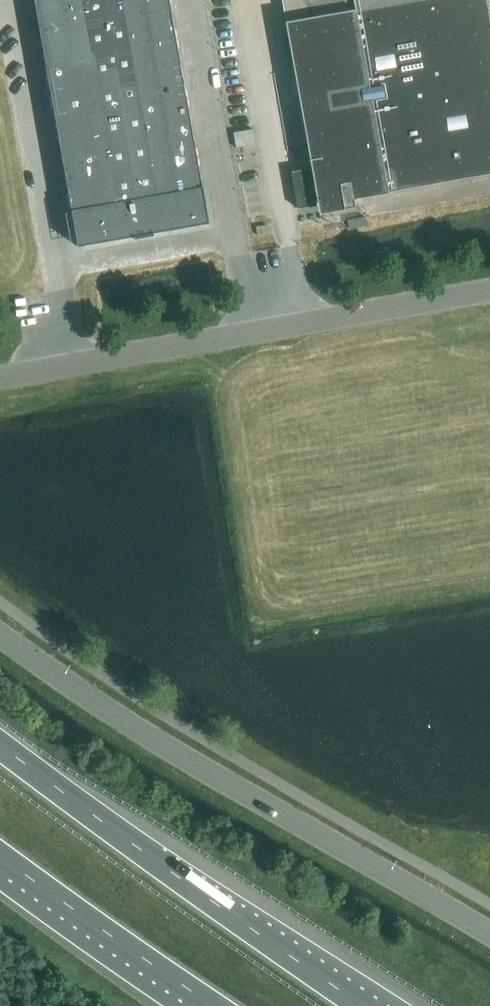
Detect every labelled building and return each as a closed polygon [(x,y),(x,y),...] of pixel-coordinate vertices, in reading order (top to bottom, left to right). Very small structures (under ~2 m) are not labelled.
[(169,0),(34,0),(71,209),(70,209),(77,246),(209,222),(202,185),(202,186),(169,0)] [(285,22),(311,167),(291,171),(297,208),(326,203),(328,211),(354,206),(353,198),(388,192),(388,191),(489,173),(489,25),(486,0),(281,0),(285,22)]
